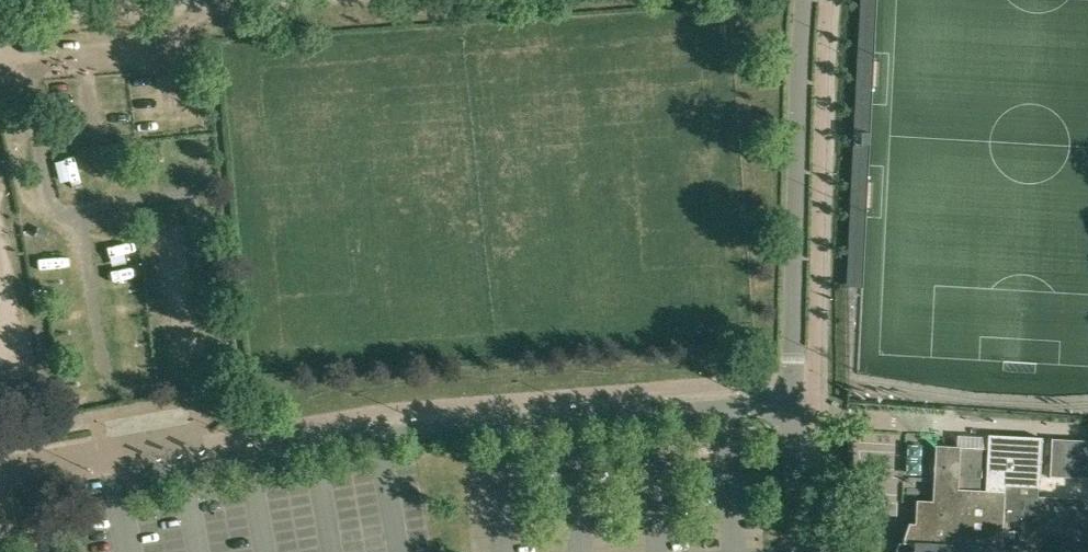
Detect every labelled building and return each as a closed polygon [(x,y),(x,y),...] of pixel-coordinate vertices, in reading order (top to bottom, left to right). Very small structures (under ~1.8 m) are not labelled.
[(69,175),(91,172),(90,160),(68,163),(69,175)] [(915,526),(955,528),(954,547),(1001,550),(1001,551),(1087,551),(1087,500),(1018,496),(1019,487),(1039,488),(1042,438),(987,436),(986,456),(979,455),(975,455),(975,449),(935,447),(935,456),(931,462),(929,469),(930,476),(933,483),(932,503),(916,502),(915,526)] [(1052,440),(1051,478),(1087,480),(1087,442),(1052,440)] [(915,526),(909,525),(908,525),(902,545),(899,544),(898,547),(896,550),(896,551),(1001,551),(1001,550),(954,547),(955,528),(915,526)]
